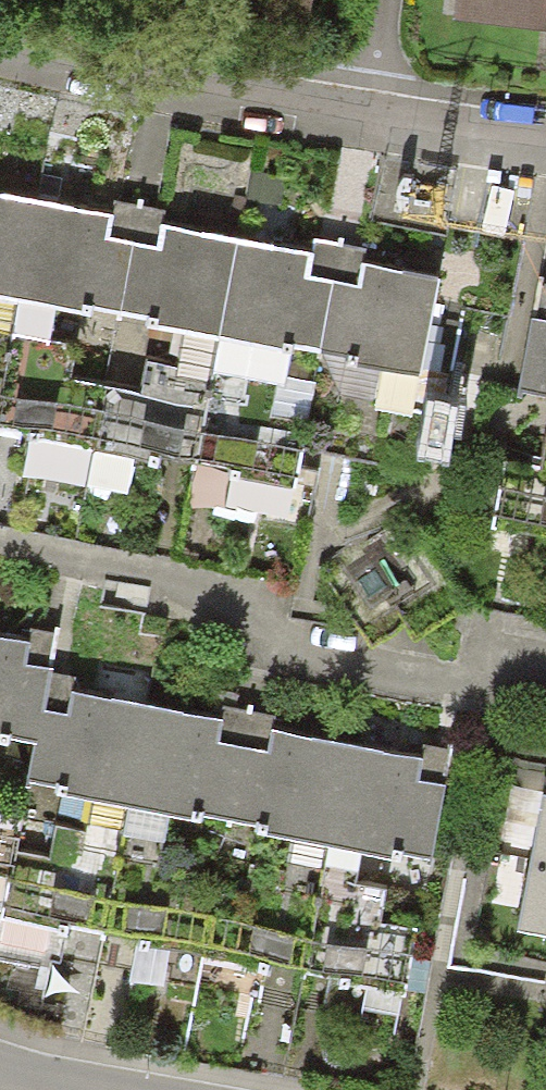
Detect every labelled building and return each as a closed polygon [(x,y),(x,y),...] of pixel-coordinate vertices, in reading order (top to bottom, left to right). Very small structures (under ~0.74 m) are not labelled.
[(447,6),(545,16),(545,0),(448,0),(447,6)] [(0,200),(0,294),(13,296),(31,206),(0,200)] [(132,225),(31,206),(13,296),(49,303),(115,315),(132,225)] [(233,244),(132,225),(115,315),(179,327),(215,334),(233,244)] [(329,262),(233,244),(215,334),(288,348),(312,353),(329,262)] [(434,282),(329,262),(312,353),(417,372),(434,282)] [(13,296),(0,294),(0,366),(13,296)] [(13,296),(0,366),(0,428),(91,445),(102,385),(66,378),(72,346),(42,341),(49,303),(13,296)] [(531,305),(513,397),(545,404),(545,308),(531,305)] [(136,392),(102,385),(91,445),(191,464),(215,334),(179,327),(172,365),(142,359),(136,392)] [(288,348),(215,334),(191,464),(291,483),(305,411),(277,406),(288,348)] [(500,458),(488,519),(545,530),(545,433),(544,432),(538,465),(500,458)] [(0,638),(0,736),(33,742),(45,681),(51,650),(0,638)] [(144,703),(45,681),(27,776),(124,799),(144,703)] [(243,725),(144,703),(124,799),(224,820),(243,725)] [(343,744),(243,725),(224,820),(324,839),(343,744)] [(445,764),(343,744),(324,839),(426,860),(445,764)] [(539,791),(513,927),(545,933),(545,793),(539,791)] [(7,873),(12,850),(21,813),(0,809),(0,871),(7,873)] [(12,850),(0,908),(0,909),(100,930),(118,837),(52,823),(48,860),(12,850)] [(182,853),(118,837),(100,930),(199,950),(211,889),(175,886),(182,853)] [(249,899),(211,889),(199,950),(301,971),(320,874),(255,858),(249,899)] [(383,891),(320,874),(301,971),(400,991),(411,930),(375,923),(383,891)]
